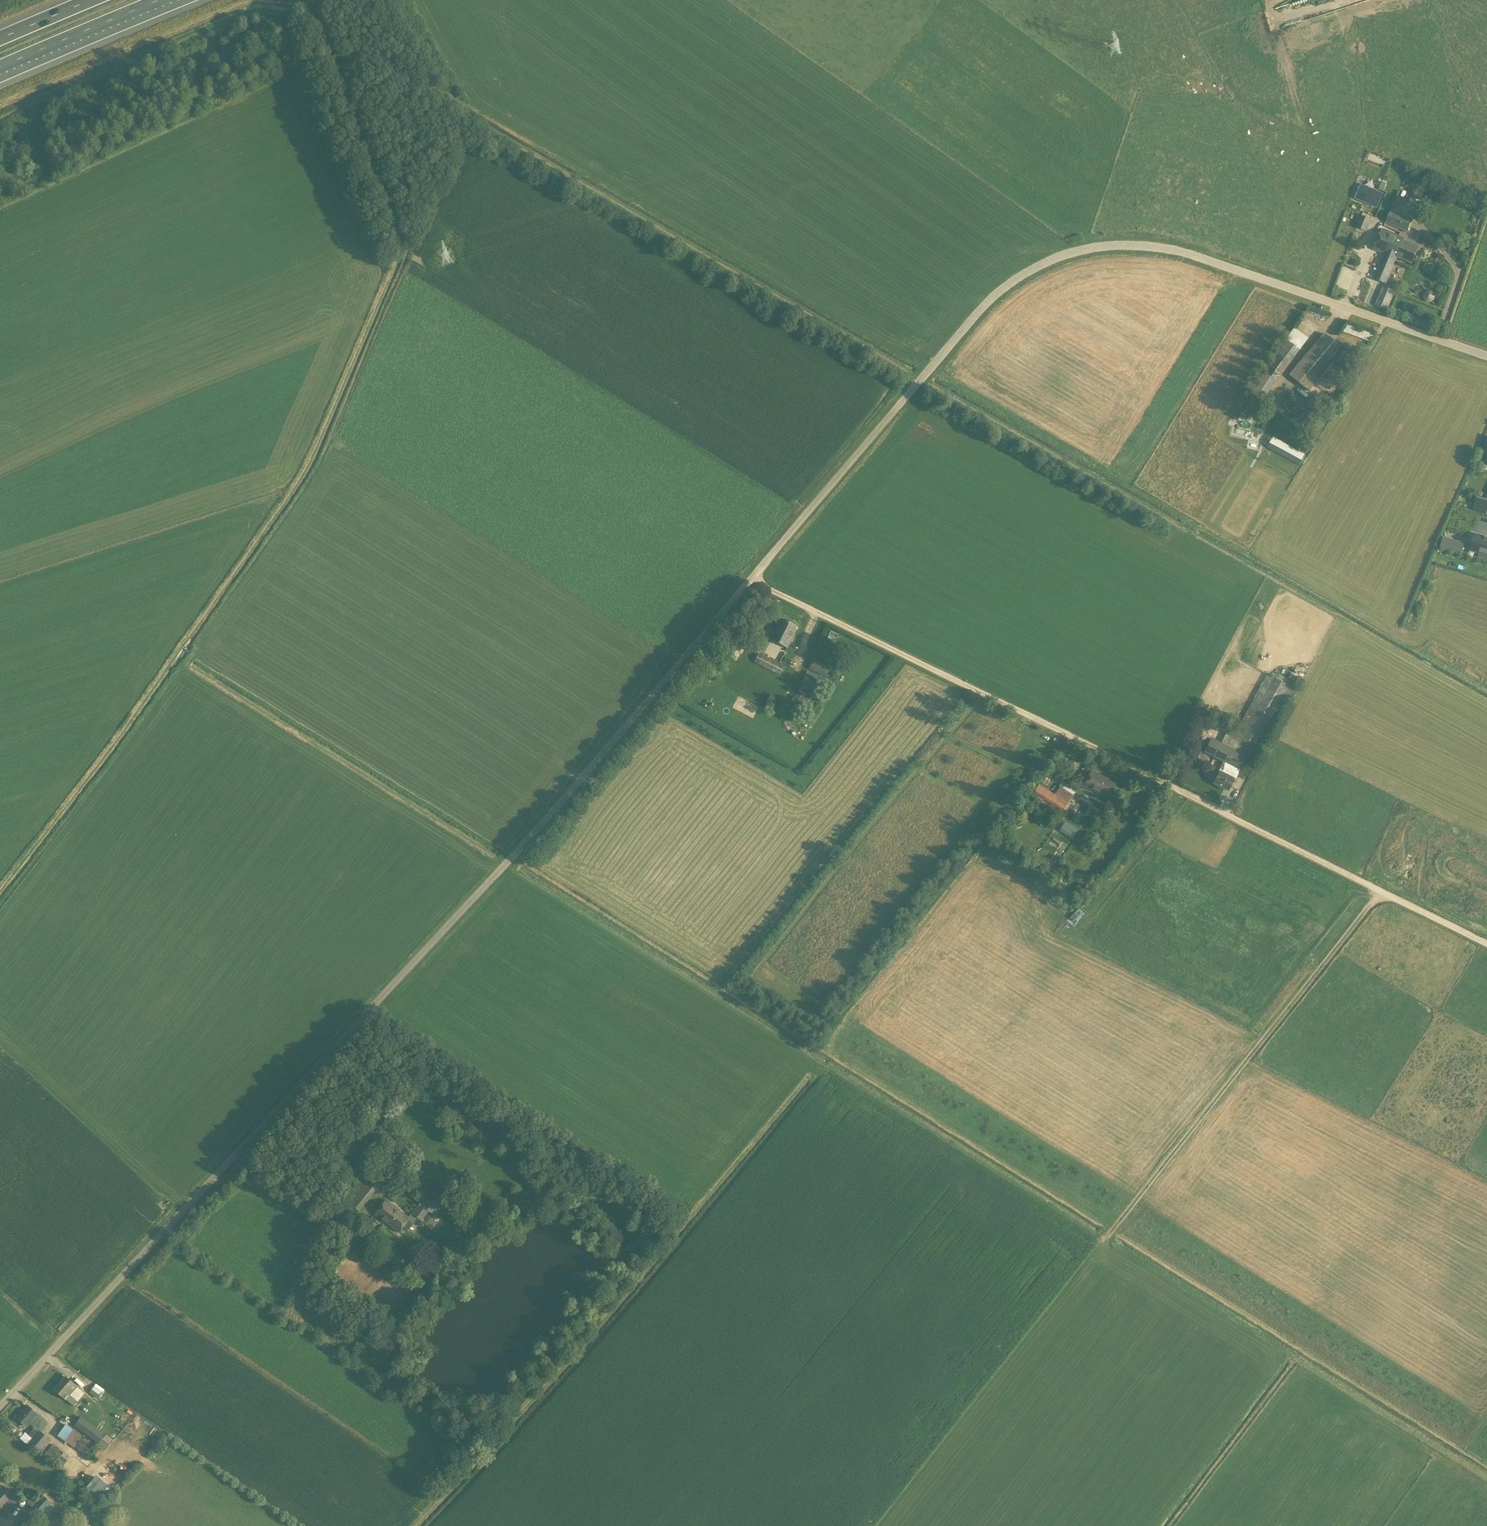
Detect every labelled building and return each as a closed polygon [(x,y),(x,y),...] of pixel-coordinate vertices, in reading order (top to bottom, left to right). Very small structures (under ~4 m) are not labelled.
[(1384,194),(1365,186),(1359,200),(1378,208),(1384,194)] [(1386,221),(1386,223),(1408,232),(1412,220),(1390,211),(1386,221)] [(1356,226),(1367,231),(1371,220),(1361,215),(1356,226)] [(1385,253),(1374,279),(1386,284),(1397,257),(1407,261),(1412,263),(1419,246),(1404,241),(1405,239),(1383,230),(1376,249),(1385,253)] [(1395,292),(1396,287),(1388,284),(1386,287),(1383,285),(1375,305),(1387,310),(1395,292)] [(1370,340),(1373,332),(1348,323),(1345,331),(1370,340)] [(1307,391),(1309,392),(1343,349),(1333,341),(1323,333),(1288,375),(1307,391)] [(1300,350),(1284,339),(1261,370),(1262,371),(1246,395),(1259,404),(1277,380),(1277,381),(1300,350)] [(1301,427),(1315,408),(1306,402),(1293,392),(1282,405),(1296,416),(1293,421),(1301,427)] [(1304,454),(1272,437),(1267,447),(1299,464),(1304,454)] [(1486,538),(1486,537),(1485,537),(1485,538),(1475,535),(1471,550),(1480,552),(1479,556),(1486,558),(1486,539),(1486,538)] [(1443,537),(1441,548),(1461,554),(1464,543),(1443,537)] [(787,648),(797,627),(781,619),(771,640),(787,648)] [(759,653),(754,663),(780,675),(785,666),(759,653)] [(810,669),(824,677),(828,669),(814,661),(810,669)] [(826,681),(808,671),(805,676),(815,681),(814,682),(819,684),(818,687),(822,689),(826,681)] [(1286,679),(1284,684),(1267,675),(1253,700),(1260,703),(1255,713),(1248,709),(1239,727),(1234,736),(1256,748),(1284,696),(1288,698),(1292,699),(1297,691),(1295,690),(1298,685),(1286,679)] [(803,683),(811,688),(814,682),(806,678),(803,683)] [(815,692),(803,684),(793,699),(805,707),(815,692)] [(742,697),(738,706),(754,715),(759,707),(742,697)] [(1212,739),(1205,752),(1225,763),(1214,784),(1229,791),(1234,780),(1235,781),(1240,770),(1241,770),(1247,757),(1212,739)] [(1084,786),(1108,797),(1115,783),(1091,772),(1084,786)] [(1034,793),(1063,811),(1074,794),(1060,786),(1055,794),(1039,784),(1034,793)] [(1093,807),(1089,815),(1100,820),(1104,812),(1093,807)] [(1076,813),(1071,820),(1077,824),(1082,817),(1076,813)] [(1060,831),(1072,839),(1078,830),(1066,822),(1060,831)] [(334,1167),(349,1179),(358,1168),(342,1156),(334,1167)] [(370,1170),(345,1201),(358,1211),(384,1181),(370,1170)] [(417,1218),(421,1221),(427,1226),(442,1207),(433,1200),(431,1202),(425,1197),(408,1218),(386,1200),(374,1215),(384,1223),(384,1222),(399,1233),(404,1226),(409,1229),(417,1218)] [(54,1390),(66,1400),(73,1406),(78,1402),(70,1395),(77,1387),(66,1377),(54,1390)] [(98,1399),(103,1392),(94,1386),(87,1395),(86,1397),(93,1402),(96,1398),(98,1399)] [(48,1423),(38,1415),(27,1406),(16,1418),(27,1427),(29,1424),(34,1428),(29,1435),(34,1440),(31,1444),(41,1453),(52,1440),(42,1431),(48,1423)] [(81,1416),(74,1425),(99,1444),(106,1435),(81,1416)] [(75,1448),(87,1456),(95,1445),(83,1436),(75,1448)] [(61,1468),(70,1458),(53,1444),(43,1456),(51,1463),(52,1461),(61,1468)] [(99,1458),(103,1449),(98,1447),(94,1456),(99,1458)] [(84,1488),(97,1498),(108,1485),(95,1475),(84,1488)] [(4,1517),(15,1504),(18,1507),(22,1502),(14,1494),(4,1486),(2,1489),(0,1487),(0,1514),(4,1517)] [(52,1504),(43,1495),(32,1507),(33,1508),(30,1511),(39,1518),(52,1504)]
